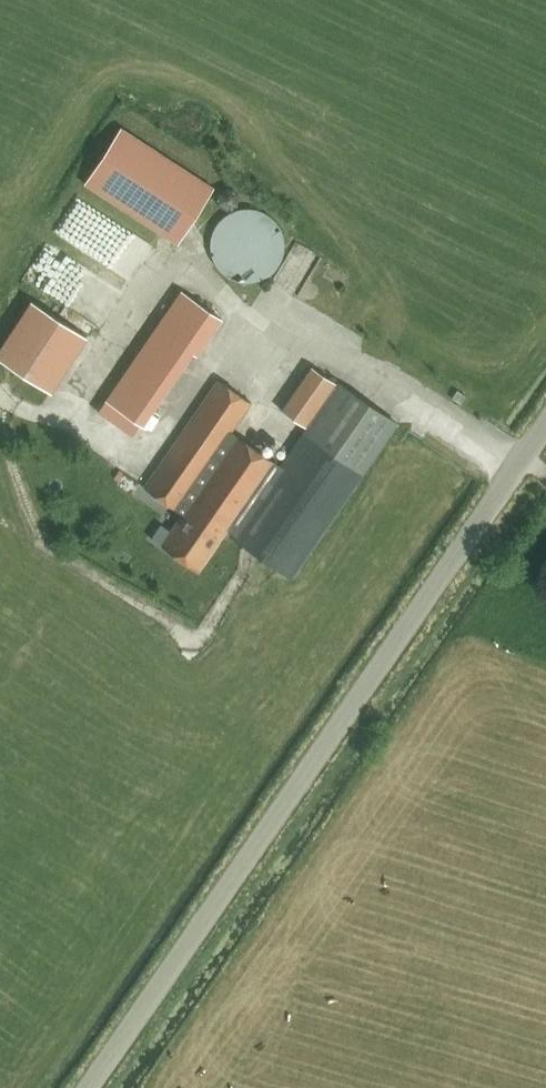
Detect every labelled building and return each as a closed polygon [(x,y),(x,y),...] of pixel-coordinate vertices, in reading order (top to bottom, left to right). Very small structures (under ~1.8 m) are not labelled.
[(84,184),(177,244),(213,188),(120,128),(84,184)] [(220,268),(231,277),(242,280),(253,281),(264,277),(274,270),(281,261),(284,250),(284,237),(279,225),(270,215),(258,209),(245,208),(233,211),(222,219),(214,230),(211,244),(214,257),(220,268)] [(196,356),(221,319),(181,291),(105,401),(142,426),(192,353),(196,356)] [(86,336),(31,300),(0,347),(0,360),(49,392),(86,336)] [(161,545),(197,571),(226,530),(291,576),(397,424),(338,383),(337,384),(312,366),(281,410),(306,428),(280,466),(232,432),(251,404),(218,380),(143,487),(182,515),(161,545)] [(458,393),(454,398),(461,402),(464,397),(458,393)]
